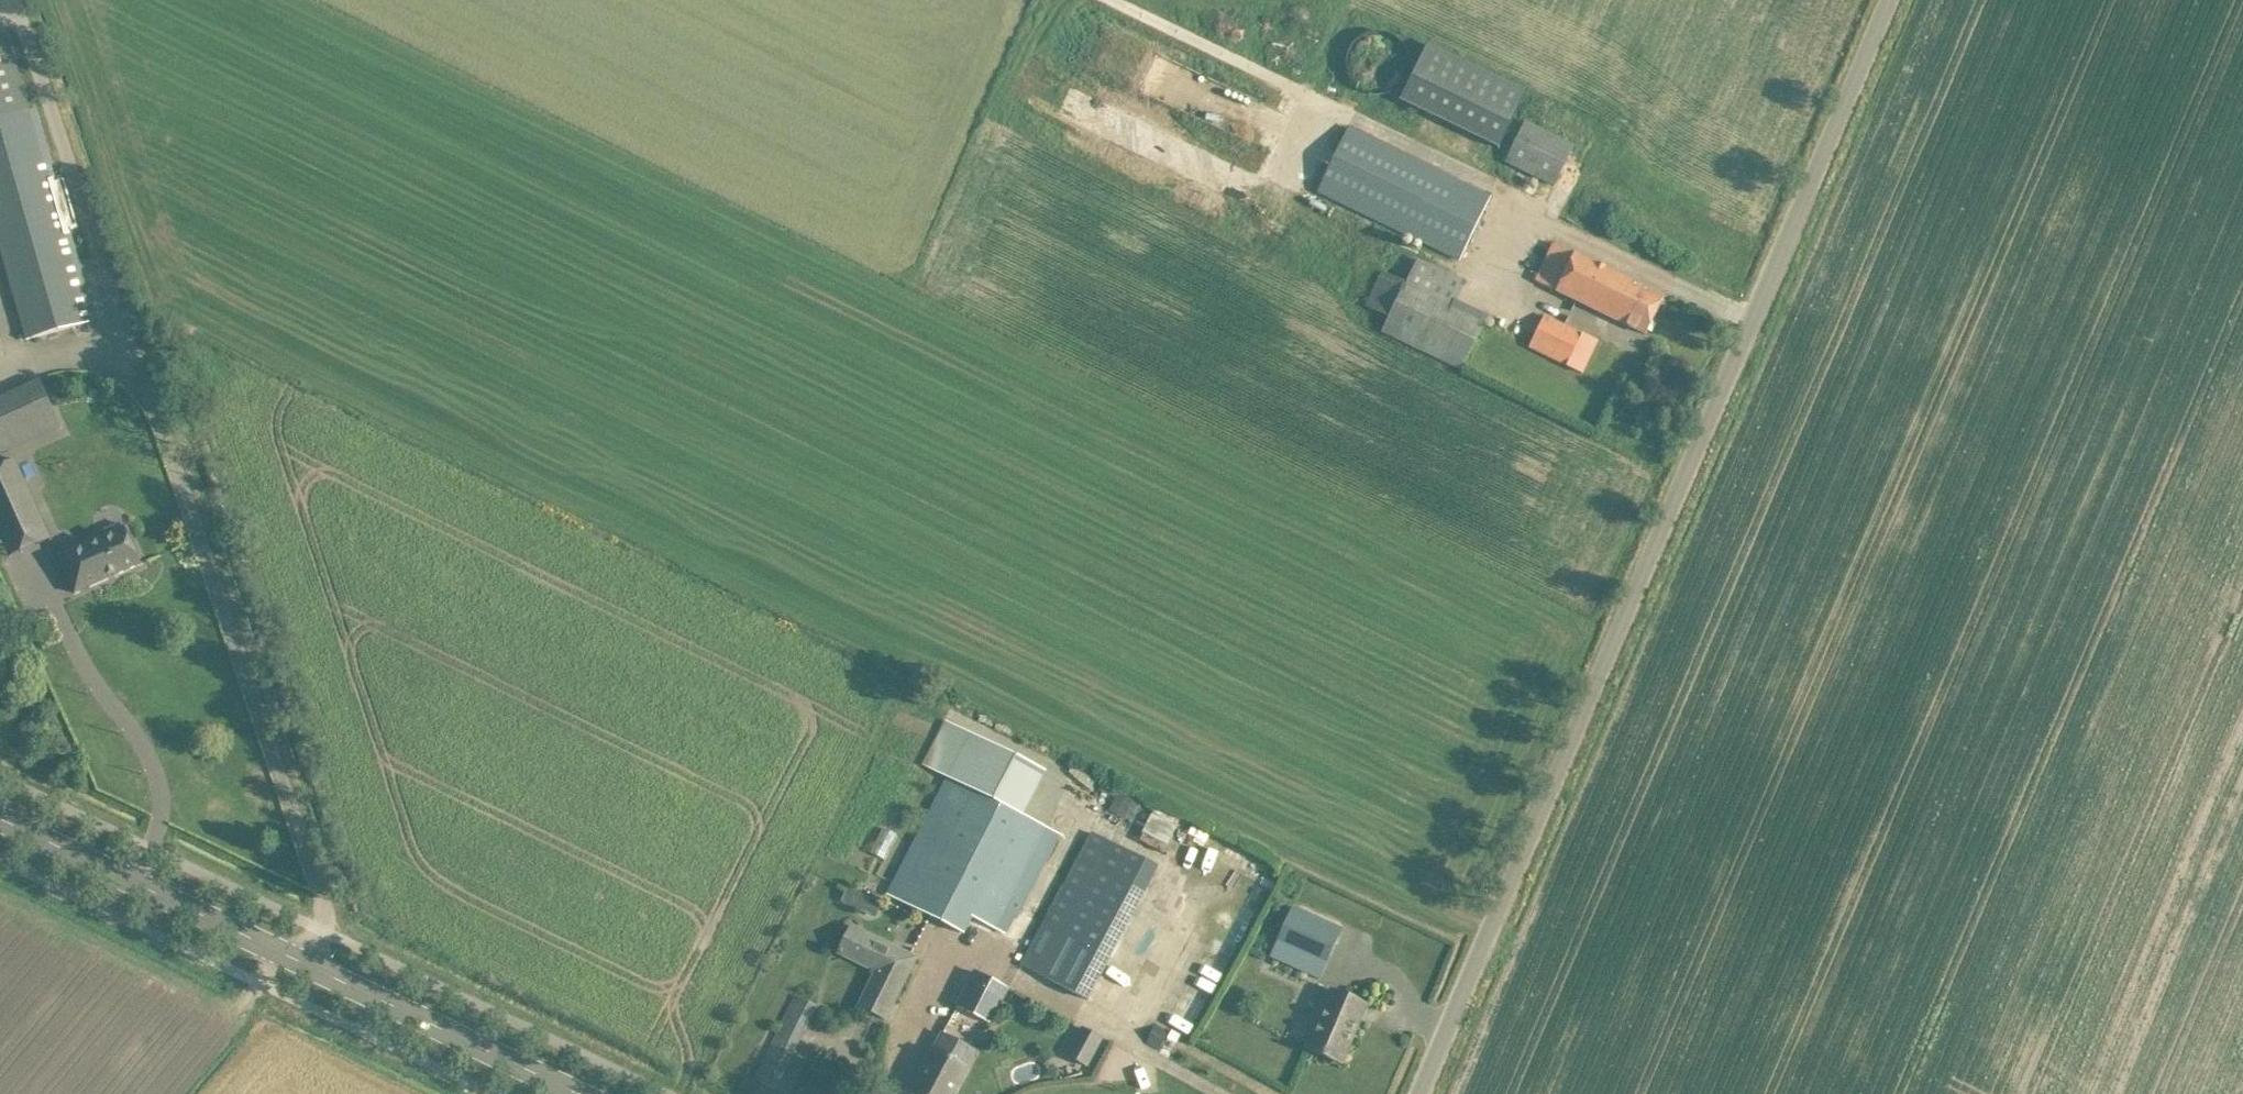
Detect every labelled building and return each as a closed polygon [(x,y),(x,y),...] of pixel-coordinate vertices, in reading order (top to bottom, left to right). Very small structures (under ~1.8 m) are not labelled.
[(0,31),(0,239),(28,338),(90,320),(88,312),(94,311),(71,231),(78,229),(64,179),(56,181),(35,108),(29,109),(6,29),(0,31)] [(1380,71),(1382,37),(1356,36),(1355,70),(1380,71)] [(1427,38),(1400,93),(1498,141),(1525,86),(1427,38)] [(1525,122),(1506,161),(1521,169),(1534,175),(1535,175),(1555,185),(1574,146),(1554,136),(1525,122)] [(1490,196),(1470,186),(1348,127),(1318,190),(1459,259),(1490,196)] [(1536,281),(1626,324),(1646,334),(1664,296),(1554,243),(1536,281)] [(1467,282),(1418,258),(1381,332),(1461,369),(1486,317),(1456,302),(1467,282)] [(1583,333),(1544,315),(1529,347),(1567,366),(1583,333)] [(0,398),(0,446),(57,421),(40,380),(0,398)] [(0,465),(0,534),(0,535),(1,536),(2,535),(2,534),(9,531),(30,521),(15,487),(26,482),(21,473),(15,459),(0,465)] [(62,554),(79,591),(145,561),(128,524),(62,554)] [(948,776),(888,893),(964,932),(972,916),(996,928),(1006,933),(1014,918),(1016,919),(1060,834),(1047,827),(1037,822),(1025,816),(1040,785),(1046,773),(945,721),(924,764),(948,776)] [(1109,810),(1133,821),(1144,799),(1121,787),(1109,810)] [(1153,809),(1141,838),(1167,849),(1179,820),(1153,809)] [(1159,867),(1092,831),(1020,965),(1087,1000),(1159,867)] [(848,888),(841,901),(855,908),(861,894),(848,888)] [(1294,906),(1279,939),(1271,956),(1320,978),(1327,961),(1342,927),(1294,906)] [(885,1018),(895,998),(916,957),(851,925),(838,951),(876,970),(859,1005),(885,1018)] [(975,971),(968,986),(958,1005),(990,1022),(1008,988),(975,971)] [(1181,1047),(1212,978),(1196,971),(1174,1021),(1174,1022),(1166,1041),(1181,1047)] [(1331,989),(1325,1004),(1306,1048),(1341,1063),(1366,1004),(1331,989)] [(1156,1025),(1146,1042),(1158,1049),(1168,1031),(1156,1025)] [(1102,1039),(1083,1028),(1075,1041),(1094,1052),(1102,1039)] [(922,1073),(911,1092),(914,1093),(953,1093),(976,1050),(943,1033),(922,1073)] [(777,1036),(755,1079),(774,1089),(796,1046),(777,1036)]
